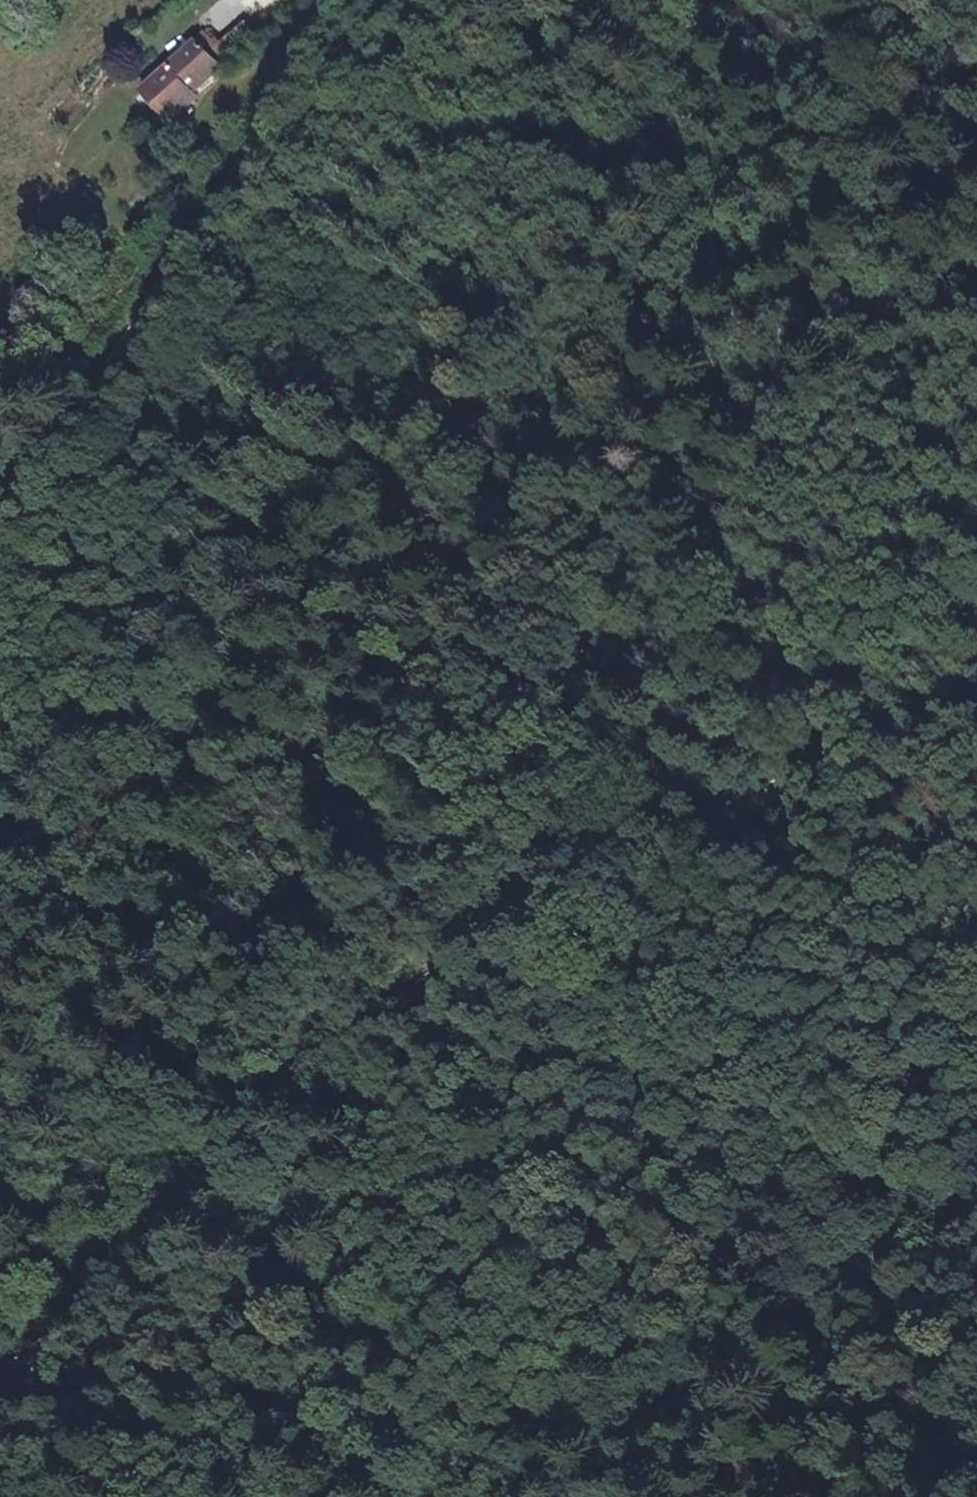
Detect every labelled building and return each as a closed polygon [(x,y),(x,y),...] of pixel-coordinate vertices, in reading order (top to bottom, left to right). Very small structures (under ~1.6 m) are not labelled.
[(230,64),(261,37),(246,20),(215,46),(230,64)] [(212,51),(178,81),(188,92),(222,62),(212,51)] [(178,81),(168,70),(118,116),(145,146),(165,127),(158,120),(188,92),(178,81)]
